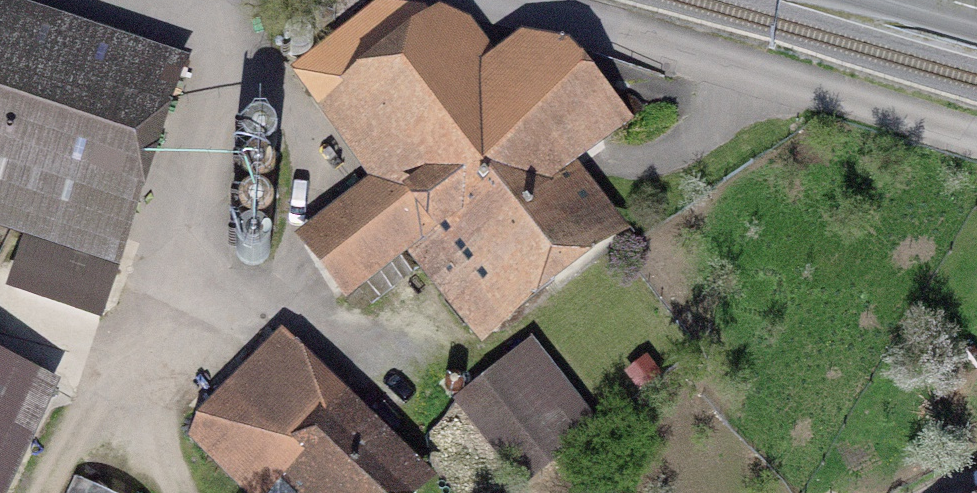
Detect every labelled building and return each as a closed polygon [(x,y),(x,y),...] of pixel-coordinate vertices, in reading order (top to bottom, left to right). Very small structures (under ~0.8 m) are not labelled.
[(18,16),(0,63),(0,206),(114,247),(181,72),(18,16)] [(412,25),(322,92),(388,190),(304,239),(356,304),(422,257),(488,347),(639,232),(591,169),(633,139),(580,66),(520,53),(501,68),(471,24),(412,25)] [(515,490),(602,434),(541,337),(453,392),(515,490)] [(416,492),(281,360),(237,404),(327,492),(415,492),(416,492)] [(0,368),(0,492),(14,492),(61,396),(0,368)] [(64,467),(52,492),(126,492),(64,467)]
